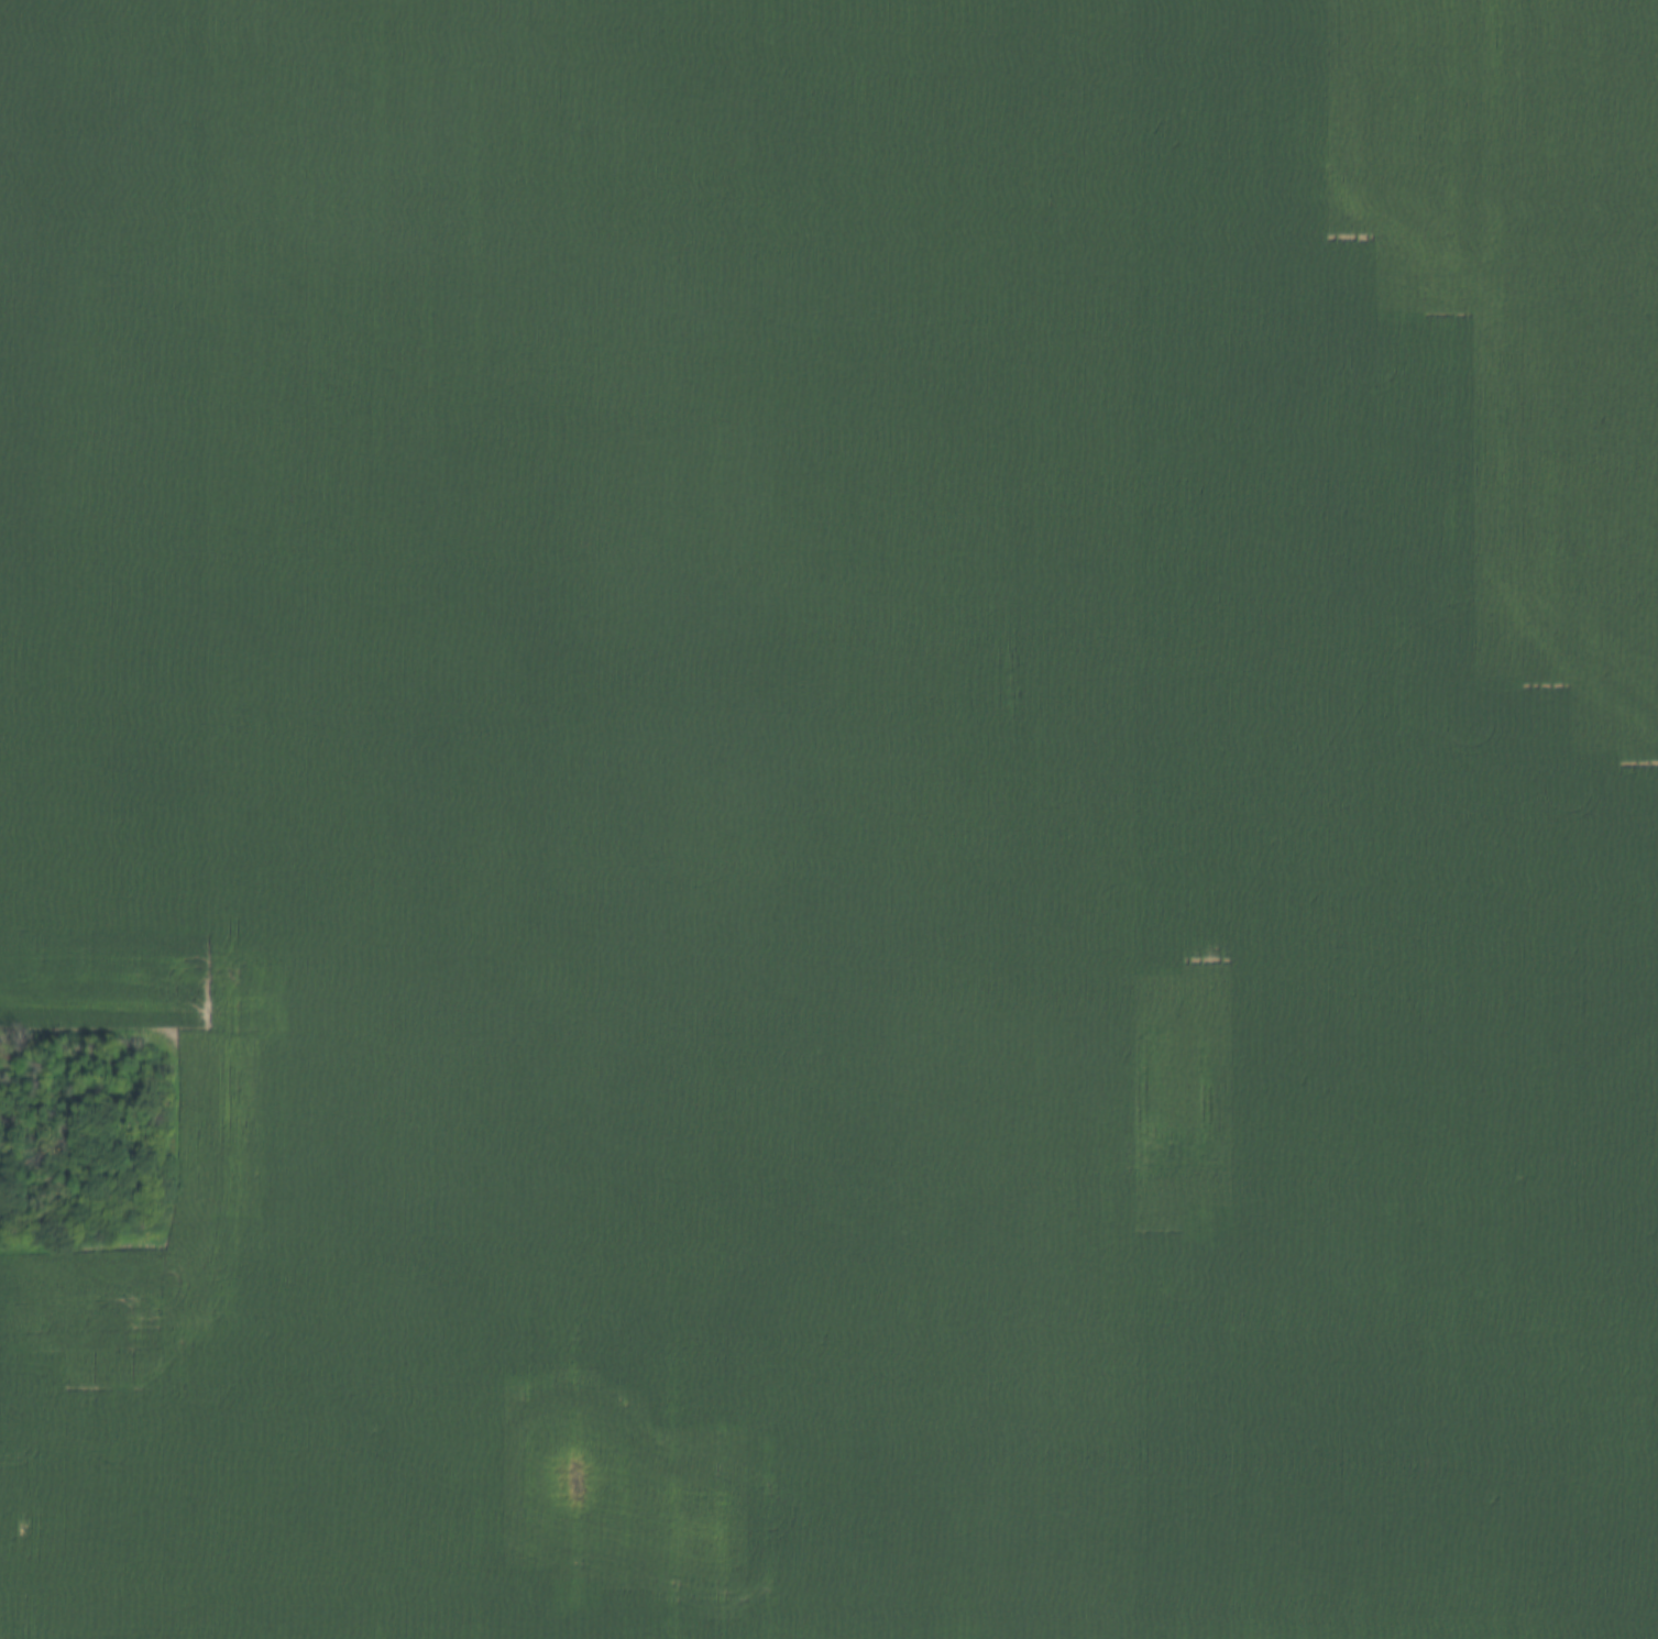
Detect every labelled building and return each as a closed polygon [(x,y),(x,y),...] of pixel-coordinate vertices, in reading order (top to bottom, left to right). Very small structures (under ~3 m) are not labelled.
[(0,1493),(0,1508),(11,1509),(12,1494),(0,1493)]
